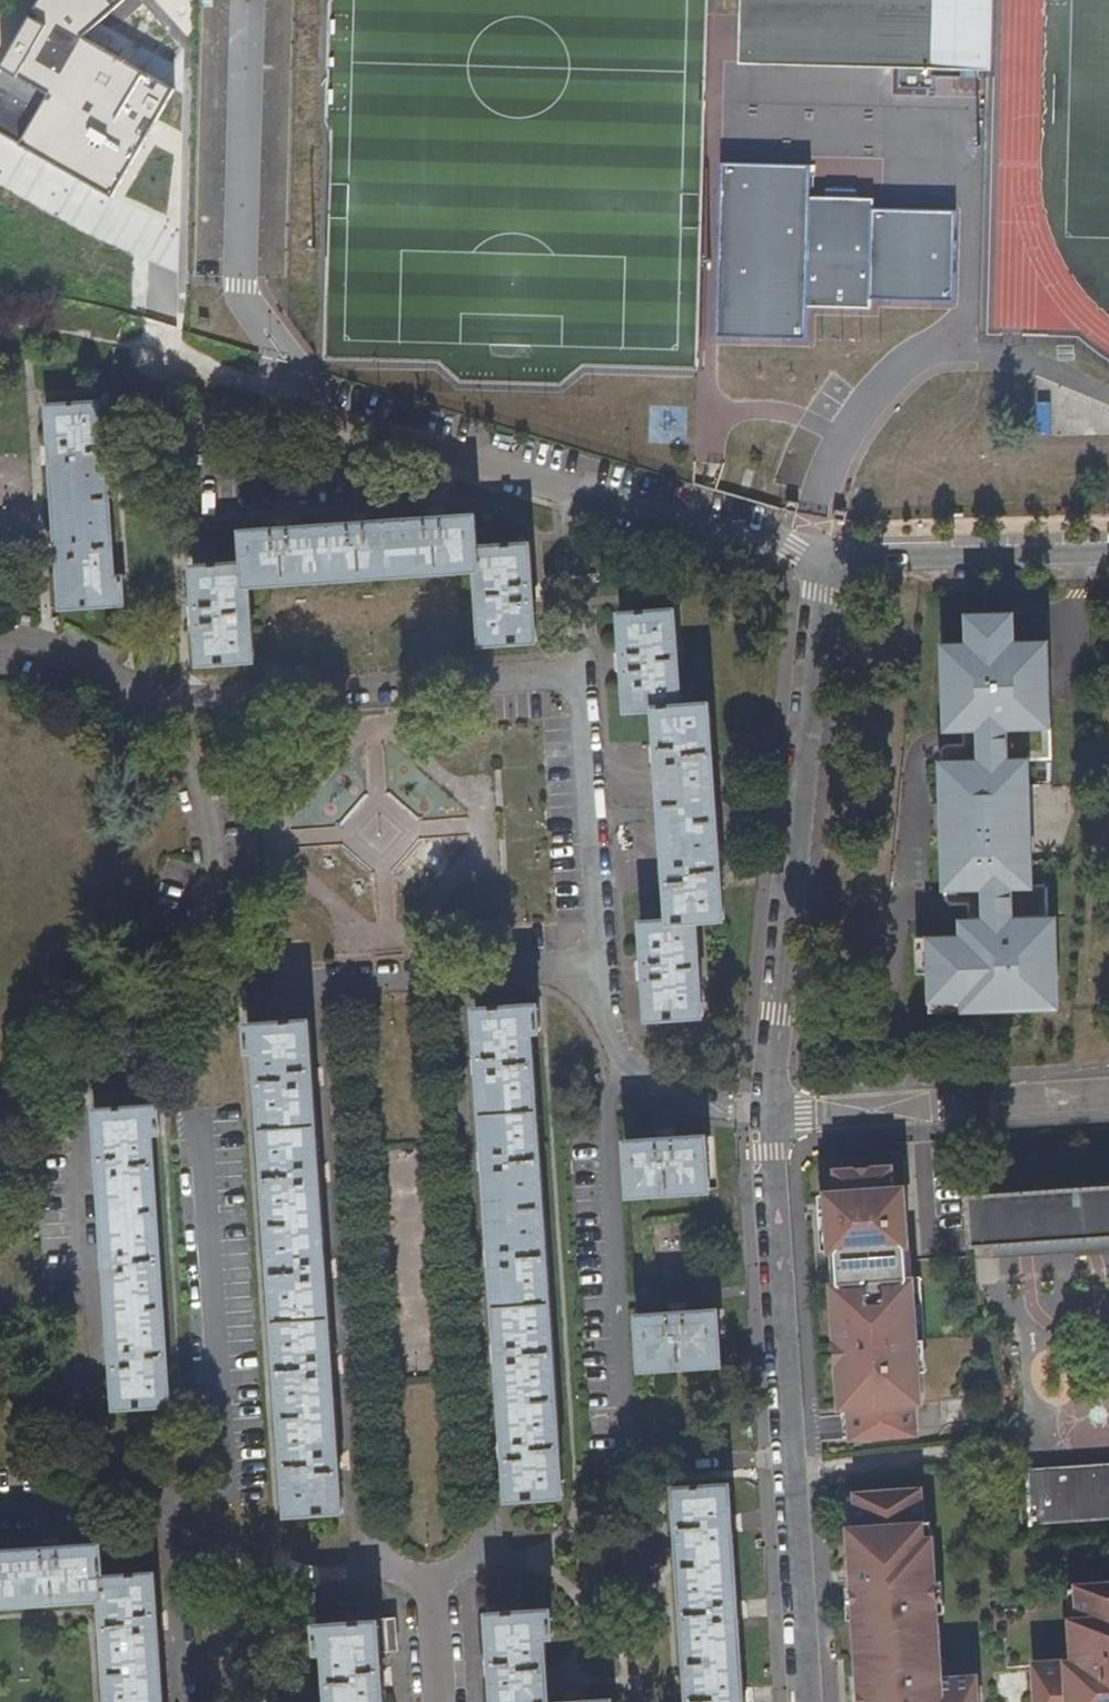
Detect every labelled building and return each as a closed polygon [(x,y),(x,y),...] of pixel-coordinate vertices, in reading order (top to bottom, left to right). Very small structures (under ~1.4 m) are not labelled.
[(0,52),(0,128),(105,191),(167,85),(74,32),(110,0),(30,0),(0,52)] [(749,62),(893,63),(894,92),(930,92),(930,80),(958,80),(959,66),(974,66),(976,0),(752,0),(749,62)] [(805,170),(720,168),(716,338),(801,340),(802,309),(804,202),(805,170)] [(871,203),(804,202),(802,309),(868,311),(868,301),(871,215),(871,203)] [(952,218),(871,215),(868,301),(949,304),(952,218)] [(104,406),(50,409),(63,609),(127,605),(125,578),(116,578),(104,406)] [(786,486),(798,455),(785,450),(773,480),(786,486)] [(806,504),(793,501),(792,515),(806,519),(806,504)] [(256,663),(251,589),(477,573),(483,647),(537,643),(530,545),(479,549),(477,517),(246,534),(248,565),(195,568),(202,667),(256,663)] [(1058,1007),(1057,966),(1038,966),(1038,960),(1054,960),(1053,915),(1048,915),(1047,883),(1032,883),(1030,759),(1053,758),(1050,639),(1017,640),(1016,610),(969,611),(970,641),(945,641),(946,728),(964,728),(964,742),(947,742),(941,748),(944,898),(950,903),(967,903),(967,917),(960,917),(960,933),(916,934),(916,971),(928,971),(929,1010),(1058,1007)] [(698,921),(727,919),(720,819),(712,706),(684,708),(677,611),(621,615),(625,667),(628,713),(657,711),(662,769),(665,822),(667,868),(672,921),(643,923),(647,973),(650,1019),(705,1015),(698,921)] [(479,1008),(510,1496),(564,1492),(535,1030),(542,1029),(540,1004),(479,1008)] [(344,1507),(311,1021),(249,1024),(251,1050),(259,1049),(290,1510),(344,1507)] [(160,1105),(98,1109),(116,1405),(171,1401),(154,1132),(162,1132),(160,1105)] [(628,1140),(632,1195),(710,1191),(706,1135),(667,1138),(628,1140)] [(895,1167),(839,1170),(840,1191),(829,1192),(833,1253),(839,1252),(840,1268),(841,1283),(835,1284),(838,1324),(843,1324),(846,1376),(841,1376),(843,1409),(850,1409),(852,1440),(919,1436),(917,1404),(924,1404),(920,1342),(926,1342),(922,1279),(909,1279),(907,1248),(910,1248),(906,1188),(896,1188),(895,1167)] [(969,1195),(972,1247),(995,1246),(996,1255),(1075,1250),(1076,1255),(1079,1255),(1079,1250),(1108,1248),(1108,1186),(969,1195)] [(639,1313),(642,1367),(721,1364),(719,1310),(679,1312),(639,1313)] [(1033,1522),(1108,1517),(1108,1466),(1030,1471),(1030,1468),(1027,1469),(1030,1524),(1034,1524),(1033,1522)] [(677,1486),(692,1701),(746,1701),(746,1699),(739,1612),(734,1523),(731,1483),(677,1486)] [(979,1676),(939,1678),(937,1644),(942,1644),(941,1626),(937,1626),(934,1583),(938,1583),(935,1537),(927,1537),(924,1489),(857,1493),(859,1526),(851,1527),(855,1596),(861,1596),(861,1606),(859,1606),(860,1631),(858,1631),(862,1691),(868,1690),(869,1701),(981,1701),(979,1676)] [(104,1594),(112,1701),(165,1701),(156,1570),(104,1573),(102,1540),(0,1547),(0,1601),(104,1594)] [(1039,1663),(1041,1701),(1108,1701),(1108,1584),(1082,1586),(1084,1619),(1076,1620),(1077,1647),(1082,1651),(1083,1664),(1072,1665),(1072,1661),(1039,1663)] [(492,1609),(498,1701),(614,1701),(613,1696),(552,1700),(548,1635),(555,1634),(553,1606),(492,1609)] [(382,1616),(319,1620),(320,1648),(328,1648),(331,1701),(387,1701),(382,1616)]
